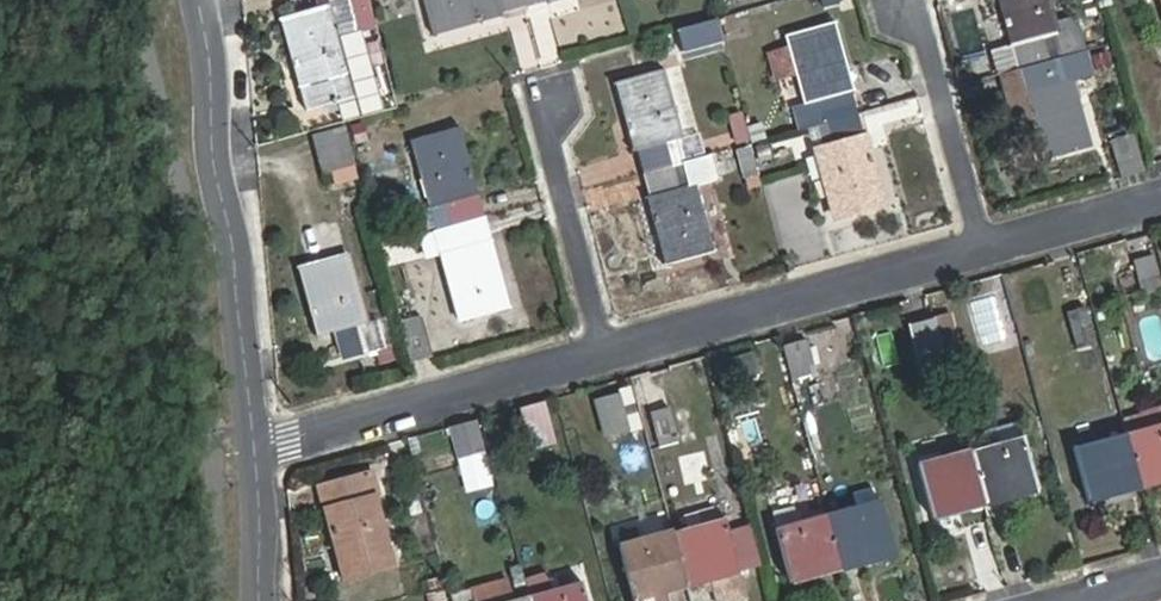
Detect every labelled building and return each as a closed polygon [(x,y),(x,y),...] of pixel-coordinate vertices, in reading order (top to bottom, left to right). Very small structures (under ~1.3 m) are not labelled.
[(325,6),(285,18),(310,109),(340,101),(378,91),(371,67),(384,63),(378,41),(364,45),(361,33),(375,29),(368,0),(323,0),(325,6)] [(525,9),(523,0),(426,0),(436,34),(525,9)] [(525,9),(557,0),(523,0),(525,9)] [(1018,69),(1019,69),(1086,51),(1076,16),(1057,21),(1051,0),(1002,0),(1016,46),(1012,46),(1018,69)] [(724,42),(718,19),(678,30),(685,53),(724,42)] [(792,133),(809,128),(860,114),(834,24),(788,37),(791,47),(799,75),(806,103),(786,109),(792,133)] [(799,75),(791,47),(769,53),(777,81),(799,75)] [(1093,75),(1086,51),(1019,69),(1034,120),(1046,159),(1091,146),(1073,80),(1093,75)] [(617,81),(643,174),(707,156),(701,133),(684,137),(665,68),(617,81)] [(1034,120),(1019,69),(1018,69),(999,75),(1014,125),(1034,120)] [(378,91),(340,101),(345,118),(383,108),(378,91)] [(737,142),(749,140),(742,113),(730,117),(737,142)] [(886,205),(860,114),(809,128),(835,219),(886,205)] [(324,173),(356,164),(346,126),(314,135),(324,173)] [(426,233),(482,218),(457,127),(411,140),(430,209),(420,211),(426,233)] [(1133,135),(1113,141),(1123,176),(1144,170),(1133,135)] [(745,177),(758,174),(751,147),(738,150),(745,177)] [(715,177),(709,156),(707,156),(643,174),(669,264),(715,251),(696,183),(715,177)] [(779,225),(814,216),(802,169),(767,178),(779,225)] [(482,218),(426,233),(420,234),(426,258),(442,254),(462,322),(507,308),(482,218)] [(1160,292),(1160,259),(1159,252),(1134,260),(1144,296),(1160,292)] [(351,254),(302,267),(321,334),(347,327),(353,351),(373,346),(367,322),(370,321),(351,254)] [(1085,308),(1068,313),(1078,346),(1095,341),(1085,308)] [(934,317),(940,337),(955,333),(950,313),(934,317)] [(423,315),(400,320),(411,361),(433,356),(423,315)] [(923,375),(948,369),(946,360),(942,348),(940,337),(934,317),(909,324),(923,375)] [(940,337),(942,348),(946,360),(961,356),(955,333),(940,337)] [(783,345),(792,378),(816,372),(807,339),(783,345)] [(605,437),(631,430),(621,392),(594,398),(605,437)] [(521,407),(523,414),(547,408),(546,401),(521,407)] [(691,402),(676,404),(682,438),(697,435),(691,402)] [(670,406),(651,411),(658,440),(678,434),(670,406)] [(557,443),(547,408),(523,414),(533,449),(557,443)] [(488,452),(479,419),(451,427),(459,459),(488,452)] [(1128,435),(1141,485),(1160,480),(1160,427),(1128,435)] [(1091,499),(1141,485),(1128,435),(1076,448),(1091,499)] [(1024,437),(971,451),(985,503),(1038,489),(1024,437)] [(934,517),(985,503),(971,451),(920,465),(934,517)] [(371,496),(364,474),(321,486),(346,579),(396,566),(376,494),(371,496)] [(880,501),(829,515),(843,566),(894,553),(880,501)] [(790,580),(843,566),(829,515),(777,529),(790,580)] [(672,531),(687,585),(712,579),(718,600),(726,600),(746,596),(725,517),(672,531)] [(687,585),(672,531),(672,530),(622,544),(638,600),(666,600),(663,592),(687,585)] [(529,597),(530,600),(587,600),(583,582),(529,597)]
